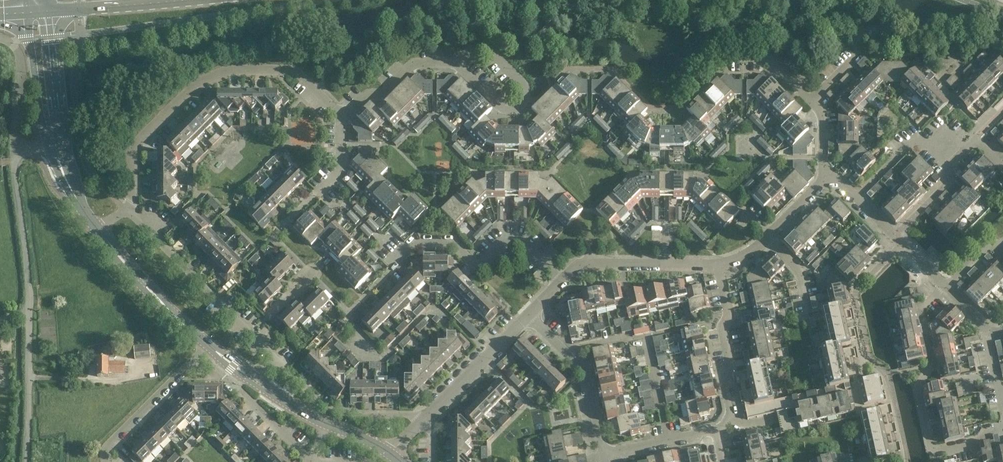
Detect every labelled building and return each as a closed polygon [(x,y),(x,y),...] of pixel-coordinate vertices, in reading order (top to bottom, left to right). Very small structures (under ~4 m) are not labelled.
[(987,62),(1001,76),(1002,75),(1002,64),(994,55),(987,62)] [(864,57),(860,61),(865,66),(869,62),(864,57)] [(980,69),(995,83),(1001,76),(987,62),(984,59),(981,63),(984,66),(980,69)] [(865,66),(860,61),(857,65),(861,69),(865,66)] [(892,83),(892,63),(882,63),(872,72),(883,83),(892,83)] [(892,63),(892,83),(900,83),(911,72),(901,63),(892,63)] [(883,83),(872,72),(868,68),(861,76),(868,83),(865,86),(872,93),(874,91),(883,83)] [(915,68),(911,72),(900,83),(901,83),(908,89),(922,75),(915,68)] [(988,90),(995,83),(980,69),(977,72),(974,69),(971,73),(974,76),(988,90)] [(852,78),(847,73),(843,77),(848,82),(852,78)] [(929,82),(934,77),(930,73),(925,78),(929,82)] [(432,95),(432,81),(425,81),(424,82),(416,74),(409,81),(423,95),(432,95)] [(444,81),(436,81),(437,95),(446,95),(460,81),(453,74),(445,82),(444,81)] [(579,82),(571,74),(564,81),(578,95),(587,95),(587,81),(580,81),(579,82)] [(592,81),(592,95),(600,95),(615,81),(608,74),(600,82),(599,81),(592,81)] [(734,82),(726,74),(718,82),(733,95),(742,95),(742,81),(734,81),(734,82)] [(754,81),(746,81),(746,95),(756,95),(770,81),(763,74),(755,82),(754,81)] [(925,78),(922,75),(908,89),(914,96),(929,82),(925,78)] [(861,76),(851,86),(865,100),(872,93),(865,86),(868,83),(861,76)] [(988,90),(974,76),(967,82),(981,97),(988,90)] [(843,77),(839,82),(844,86),(848,82),(843,77)] [(423,95),(409,81),(407,80),(400,87),(416,102),(423,95)] [(462,80),(460,81),(446,95),(453,103),(469,87),(462,80)] [(555,87),(556,89),(570,103),(578,95),(564,81),(562,80),(555,87)] [(616,80),(615,81),(600,95),(607,102),(622,88),(623,86),(616,80)] [(726,102),(732,96),(733,95),(718,82),(717,80),(710,87),(726,102)] [(771,80),(770,81),(756,95),(763,103),(776,88),(778,86),(771,80)] [(921,103),(936,89),(929,82),(914,96),(921,103)] [(957,86),(960,89),(974,103),(981,97),(967,82),(963,86),(960,83),(957,86)] [(623,86),(622,88),(607,102),(616,111),(632,95),(623,86)] [(778,86),(776,88),(763,103),(771,111),(786,95),(778,86)] [(848,103),(855,110),(865,100),(851,86),(844,93),(851,100),(848,103)] [(408,110),(416,102),(400,87),(392,95),(408,110)] [(461,110),(475,96),(477,95),(469,87),(453,103),(461,110)] [(547,95),(563,110),(570,103),(556,89),(555,87),(547,95)] [(702,95),(717,111),(726,102),(710,87),(702,95)] [(921,103),(928,110),(943,96),(936,89),(921,103)] [(967,110),(974,103),(960,89),(953,96),(967,110)] [(253,100),(253,91),(241,92),(241,100),(246,105),(252,111),(255,115),(261,109),(258,105),(253,100)] [(265,100),(265,91),(253,91),(253,100),(258,105),(261,109),(264,111),(270,105),(265,100)] [(283,95),(278,95),(278,91),(265,91),(265,100),(270,105),(276,111),(281,105),(283,107),(289,101),(283,95)] [(211,102),(219,109),(223,105),(232,114),(238,109),(234,105),(229,100),(229,92),(218,92),(217,99),(214,99),(211,102)] [(241,92),(229,92),(229,100),(234,105),(238,109),(240,111),(246,105),(241,100),(241,92)] [(829,92),(825,95),(830,100),(833,96),(829,92)] [(841,109),(848,117),(855,110),(848,103),(851,100),(844,93),(834,103),(841,110),(841,109)] [(399,119),(401,117),(408,110),(392,95),(383,104),(399,119)] [(477,95),(475,96),(461,110),(469,119),(485,103),(477,95)] [(539,103),(554,119),(563,110),(547,95),(539,103)] [(616,111),(624,119),(640,103),(632,95),(616,111)] [(693,104),(709,119),(717,111),(702,95),(693,104)] [(780,120),(795,104),(786,95),(771,111),(780,120)] [(946,107),(949,110),(953,107),(943,96),(928,110),(935,117),(946,107)] [(209,100),(200,109),(211,119),(220,110),(219,109),(211,102),(209,100)] [(379,125),(385,119),(386,119),(378,112),(379,111),(377,110),(370,103),(363,110),(379,125)] [(484,119),(486,117),(492,110),(485,103),(469,119),(476,125),(476,126),(484,118),(484,119)] [(547,126),(548,125),(554,119),(539,103),(531,110),(538,117),(540,119),(547,126)] [(624,119),(631,125),(631,126),(638,118),(639,119),(640,117),(647,110),(640,103),(624,119)] [(383,104),(377,110),(379,111),(378,112),(386,119),(385,119),(392,126),(399,119),(383,104)] [(702,126),(703,126),(709,119),(693,104),(686,111),(688,112),(693,118),(695,119),(702,126)] [(780,120),(786,126),(793,119),(794,119),(795,117),(802,111),(795,104),(780,120)] [(878,111),(880,117),(891,113),(888,106),(878,111)] [(200,109),(192,117),(202,128),(211,119),(200,109)] [(838,112),(838,126),(852,126),(852,120),(848,117),(841,109),(841,110),(838,112)] [(358,118),(372,132),(379,125),(363,110),(357,117),(358,118)] [(748,119),(753,124),(757,120),(752,115),(748,119)] [(442,116),(438,120),(442,125),(446,121),(442,116)] [(581,116),(576,121),(580,125),(585,120),(581,116)] [(597,124),(601,120),(597,116),(593,120),(597,124)] [(732,120),(736,124),(740,120),(735,116),(732,120)] [(192,117),(184,126),(183,126),(194,136),(202,128),(192,117)] [(469,132),(476,139),(492,124),(486,117),(484,119),(484,118),(476,126),(476,125),(469,132)] [(538,117),(532,124),(547,140),(555,132),(548,125),(547,126),(540,119),(538,117)] [(624,132),(631,139),(647,124),(640,117),(639,119),(638,118),(631,126),(631,125),(624,132)] [(779,132),(786,140),(801,124),(795,117),(794,119),(793,119),(786,126),(779,132)] [(372,132),(358,118),(351,125),(359,133),(358,134),(358,142),(372,142),(372,132)] [(687,124),(702,140),(709,133),(703,126),(702,126),(695,119),(693,118),(687,124)] [(426,124),(422,120),(418,125),(422,129),(426,124)] [(601,120),(597,124),(601,129),(606,125),(601,120)] [(732,120),(727,124),(731,129),(736,124),(732,120)] [(753,124),(757,128),(761,124),(757,120),(753,124)] [(451,125),(446,121),(442,125),(447,129),(451,125)] [(580,125),(576,121),(572,125),(576,129),(580,125)] [(490,146),(496,131),(497,129),(492,124),(476,139),(483,147),(486,144),(490,146)] [(532,124),(527,129),(527,131),(534,146),(538,144),(540,147),(547,140),(532,124)] [(647,124),(631,139),(638,147),(641,144),(645,146),(651,131),(652,129),(647,124)] [(682,131),(688,146),(692,144),(695,147),(702,140),(687,124),(681,129),(682,131)] [(722,129),(726,133),(726,134),(731,129),(727,124),(722,129)] [(766,128),(761,124),(757,128),(762,133),(766,128)] [(793,146),(807,132),(808,131),(801,124),(786,140),(793,146)] [(422,129),(418,125),(413,129),(417,133),(422,129)] [(455,130),(451,125),(447,129),(451,134),(455,130)] [(567,129),(572,134),(576,129),(572,125),(567,129)] [(606,133),(610,129),(606,125),(601,129),(606,133)] [(183,126),(175,134),(186,145),(194,136),(183,126)] [(863,126),(852,126),(838,126),(838,135),(858,136),(862,136),(863,126)] [(405,129),(401,133),(405,138),(409,133),(405,129)] [(512,129),(511,129),(506,129),(497,129),(496,131),(490,146),(495,148),(495,151),(512,151),(514,151),(529,151),(529,148),(534,146),(527,131),(527,129),(512,129)] [(674,129),(668,129),(667,129),(660,129),(652,129),(651,131),(645,146),(649,148),(650,151),(667,151),(669,151),(684,151),(684,148),(688,146),(682,131),(681,129),(674,129)] [(990,133),(994,137),(999,132),(995,129),(990,133)] [(814,139),(807,132),(793,146),(793,155),(807,155),(807,148),(806,147),(814,139)] [(401,133),(396,138),(400,142),(405,138),(401,133)] [(167,143),(169,145),(176,152),(181,158),(190,149),(186,145),(175,134),(167,143)] [(838,135),(838,145),(858,145),(858,136),(838,135)] [(400,142),(396,138),(392,142),(396,146),(400,142)] [(756,143),(760,147),(765,143),(760,138),(756,143)] [(718,148),(722,152),(726,148),(722,143),(718,148)] [(769,147),(765,143),(760,147),(765,151),(769,147)] [(455,144),(451,148),(456,152),(460,148),(455,144)] [(563,148),(567,152),(571,148),(567,144),(563,148)] [(610,144),(606,148),(611,152),(615,148),(610,144)] [(172,156),(176,152),(169,145),(165,149),(165,151),(158,151),(158,163),(166,163),(171,168),(172,167),(178,161),(172,156)] [(861,148),(858,145),(838,145),(838,153),(847,162),(861,148)] [(773,151),(769,147),(765,151),(769,156),(773,151)] [(464,153),(460,148),(456,152),(460,157),(464,153)] [(558,153),(562,157),(567,152),(563,148),(558,153)] [(615,148),(611,152),(615,157),(619,153),(615,148)] [(713,152),(718,156),(722,152),(718,148),(713,152)] [(868,155),(861,148),(847,162),(854,169),(868,155)] [(358,149),(358,156),(359,157),(351,165),(358,172),(372,158),(372,149),(358,149)] [(709,157),(713,161),(718,156),(713,152),(709,157)] [(464,153),(460,157),(464,161),(469,157),(464,153)] [(554,157),(558,161),(562,157),(558,153),(554,157)] [(619,153),(615,157),(620,161),(624,157),(619,153)] [(857,172),(855,174),(850,179),(854,183),(859,178),(875,162),(868,155),(854,169),(857,172)] [(358,172),(364,178),(380,162),(374,156),(372,158),(358,172)] [(916,176),(923,183),(933,172),(919,158),(912,165),(919,172),(916,176)] [(973,165),(987,179),(994,172),(980,158),(973,165)] [(364,178),(371,185),(372,185),(379,178),(379,179),(381,177),(388,170),(380,162),(364,178)] [(807,162),(793,162),(793,170),(807,184),(814,178),(806,170),(807,169),(807,162)] [(158,163),(153,163),(153,169),(158,169),(158,175),(166,175),(171,180),(172,179),(178,173),(172,167),(171,168),(166,163),(158,163)] [(761,170),(765,174),(770,170),(765,165),(761,170)] [(919,187),(923,183),(916,176),(919,172),(912,165),(902,176),(908,182),(909,182),(923,197),(927,193),(922,188),(921,189),(919,187)] [(980,186),(986,180),(987,179),(973,165),(966,171),(980,186)] [(296,189),(305,180),(294,170),(286,178),(296,189)] [(761,170),(756,175),(760,179),(765,174),(761,170)] [(807,184),(793,170),(786,177),(802,193),(809,186),(807,184)] [(964,183),(966,185),(973,192),(974,192),(980,186),(966,171),(959,178),(964,183)] [(485,180),(481,182),(487,197),(495,197),(495,174),(485,174),(485,180)] [(512,197),(514,197),(529,197),(529,176),(529,174),(512,174),(495,174),(495,197),(512,197)] [(529,174),(529,176),(529,197),(537,197),(543,182),(539,180),(539,174),(529,174)] [(940,179),(935,174),(931,178),(936,183),(940,179)] [(158,181),(158,187),(158,188),(166,188),(171,192),(172,191),(178,185),(172,179),(171,180),(166,175),(158,175),(153,175),(153,181),(158,181)] [(296,189),(286,178),(282,175),(274,183),(288,197),(296,189)] [(635,182),(642,197),(650,197),(650,175),(640,175),(640,180),(635,182)] [(667,197),(669,197),(683,197),(684,175),(667,175),(650,175),(650,197),(665,197),(667,197)] [(684,175),(683,197),(692,197),(698,182),(694,180),(694,175),(684,175)] [(764,182),(780,198),(786,192),(786,191),(779,184),(771,175),(764,182)] [(364,192),(372,199),(387,184),(381,177),(379,179),(379,178),(372,185),(371,185),(364,192)] [(786,177),(779,184),(786,191),(786,192),(794,200),(802,193),(786,177)] [(960,187),(964,183),(959,178),(955,182),(960,187)] [(480,203),(487,197),(481,182),(476,184),(472,180),(465,187),(480,203)] [(537,197),(544,203),(559,187),(552,180),(547,184),(543,182),(537,197)] [(619,188),(635,203),(642,197),(635,182),(631,184),(627,180),(619,188)] [(698,182),(692,197),(699,204),(714,188),(706,180),(702,184),(698,182)] [(747,184),(751,188),(755,184),(751,180),(747,184)] [(346,185),(351,190),(355,186),(350,181),(346,185)] [(757,189),(759,191),(773,205),(780,198),(764,182),(757,189)] [(909,182),(908,182),(902,189),(916,203),(923,197),(909,182)] [(279,206),(288,197),(274,183),(265,192),(269,195),(279,206)] [(372,199),(378,206),(394,190),(387,184),(372,199)] [(747,184),(742,189),(746,193),(751,188),(747,184)] [(980,199),(974,192),(973,192),(966,185),(959,192),(966,199),(963,202),(970,209),(980,199)] [(351,190),(355,194),(359,190),(355,186),(351,190)] [(891,192),(895,196),(909,210),(916,203),(902,189),(898,186),(891,192)] [(158,188),(158,187),(153,187),(153,193),(158,193),(158,199),(167,200),(171,204),(178,197),(172,191),(171,192),(166,188),(158,188)] [(457,195),(458,197),(473,211),(480,203),(465,187),(457,195)] [(559,187),(544,203),(552,211),(567,195),(559,187)] [(612,195),(627,211),(635,203),(619,188),(612,195)] [(714,188),(699,204),(707,212),(723,196),(714,188)] [(877,192),(873,188),(866,195),(870,199),(877,192)] [(773,205),(759,191),(757,189),(750,196),(766,212),(773,205)] [(378,206),(385,213),(401,197),(394,190),(378,206)] [(946,191),(942,195),(947,200),(950,196),(946,191)] [(959,192),(949,202),(963,216),(970,209),(963,202),(966,199),(959,192)] [(279,206),(269,195),(260,204),(271,214),(274,218),(279,214),(275,210),(279,206)] [(449,203),(451,204),(465,219),(473,211),(458,197),(457,195),(449,203)] [(552,211),(559,219),(575,203),(567,195),(552,211)] [(604,203),(619,219),(627,211),(612,195),(604,203)] [(942,195),(938,199),(943,203),(947,200),(942,195)] [(723,196),(707,212),(715,220),(731,204),(723,196)] [(895,196),(888,203),(902,217),(909,210),(895,196)] [(406,206),(406,205),(407,204),(401,197),(385,213),(392,220),(399,213),(406,206)] [(399,213),(406,219),(420,205),(421,204),(414,197),(407,204),(406,205),(406,206),(399,213)] [(211,207),(215,203),(211,199),(207,203),(211,207)] [(836,200),(822,214),(830,221),(836,215),(843,222),(850,215),(836,200)] [(946,219),(953,226),(963,216),(949,202),(942,209),(949,216),(946,219)] [(215,203),(211,207),(215,211),(219,207),(215,203)] [(457,227),(465,219),(451,204),(449,203),(441,211),(457,227)] [(575,203),(559,219),(567,227),(583,211),(575,203)] [(596,211),(611,227),(619,219),(604,203),(596,211)] [(895,224),(902,217),(888,203),(881,210),(895,224)] [(266,227),(274,218),(271,214),(260,204),(251,213),(266,227)] [(421,204),(420,205),(406,219),(413,226),(428,211),(421,204)] [(731,204),(715,220),(724,228),(739,213),(731,204)] [(330,210),(326,206),(321,210),(326,215),(330,210)] [(357,206),(354,208),(352,210),(357,214),(361,210),(357,206)] [(812,225),(819,232),(830,221),(822,214),(816,207),(809,214),(816,221),(812,225)] [(170,212),(174,216),(178,213),(174,208),(170,212)] [(929,209),(925,212),(929,217),(933,213),(929,209)] [(932,219),(946,233),(953,226),(946,219),(949,216),(942,209),(932,219)] [(189,229),(200,219),(191,210),(177,224),(181,229),(185,225),(189,229)] [(330,210),(326,215),(330,219),(334,215),(330,210)] [(365,215),(361,210),(357,214),(361,219),(365,215)] [(350,212),(349,213),(346,216),(350,220),(355,216),(350,212)] [(309,213),(295,227),(304,236),(318,222),(309,213)] [(809,214),(799,224),(813,238),(819,232),(812,225),(816,221),(809,214)] [(205,231),(208,228),(211,224),(203,216),(200,219),(189,229),(185,233),(190,238),(194,241),(198,237),(198,238),(204,231),(205,231)] [(355,216),(350,220),(355,225),(359,221),(355,216)] [(370,219),(366,223),(370,228),(374,224),(370,219)] [(487,230),(492,226),(487,221),(483,226),(487,230)] [(318,222),(304,236),(313,245),(320,238),(319,238),(327,231),(326,230),(318,222)] [(541,227),(540,226),(536,222),(531,226),(537,231),(541,227)] [(642,230),(646,226),(642,222),(637,226),(642,230)] [(691,222),(686,226),(692,231),(696,227),(691,222)] [(340,230),(333,223),(326,230),(327,231),(319,238),(320,238),(326,245),(340,230)] [(379,228),(374,224),(370,228),(375,232),(379,228)] [(795,242),(803,249),(813,238),(799,224),(792,231),(799,238),(795,242)] [(360,230),(364,234),(368,230),(364,225),(360,230)] [(395,225),(391,229),(395,234),(399,230),(395,225)] [(483,226),(477,231),(482,236),(487,230),(483,226)] [(637,226),(632,231),(636,236),(642,230),(637,226)] [(537,231),(542,236),(546,232),(541,227),(537,231)] [(701,232),(696,227),(692,231),(697,237),(701,232)] [(202,250),(216,236),(208,228),(205,231),(204,231),(198,238),(198,237),(194,241),(202,250)] [(863,242),(856,248),(864,255),(877,242),(863,228),(856,235),(863,242)] [(326,245),(333,251),(347,237),(340,230),(326,245)] [(368,230),(364,234),(368,238),(373,234),(368,230)] [(399,230),(395,234),(399,238),(403,234),(399,230)] [(482,236),(477,231),(471,237),(476,242),(482,236)] [(636,236),(632,231),(626,237),(631,241),(636,236)] [(792,231),(781,242),(795,256),(803,249),(795,242),(799,238),(792,231)] [(542,236),(547,241),(551,237),(546,232),(542,236)] [(697,237),(702,242),(706,237),(701,232),(697,237)] [(202,250),(210,258),(211,259),(224,245),(216,236),(202,250)] [(340,258),(354,244),(347,237),(333,251),(340,258)] [(340,258),(346,264),(347,265),(354,258),(361,251),(354,244),(340,258)] [(211,259),(210,258),(207,262),(211,266),(215,270),(233,253),(224,245),(211,259)] [(856,248),(849,255),(863,269),(871,262),(864,255),(856,248)] [(374,254),(370,250),(366,254),(370,259),(374,254)] [(235,276),(232,272),(242,262),(233,253),(215,270),(220,275),(227,283),(235,276)] [(423,273),(436,273),(436,258),(436,253),(428,253),(428,254),(423,254),(423,258),(419,258),(419,267),(423,267),(423,273)] [(763,259),(778,274),(785,267),(770,253),(763,259)] [(374,254),(370,259),(374,263),(379,259),(374,254)] [(988,262),(992,259),(988,254),(984,258),(988,262)] [(283,255),(274,264),(285,274),(293,266),(296,268),(299,264),(294,259),(290,262),(283,255)] [(849,255),(842,262),(857,276),(863,269),(849,255)] [(347,265),(346,264),(339,272),(348,280),(362,266),(354,258),(347,265)] [(453,259),(436,258),(436,273),(448,273),(448,267),(453,267),(453,259)] [(763,259),(757,266),(771,281),(778,274),(763,259)] [(988,268),(995,275),(991,278),(998,286),(1002,281),(1002,270),(1001,268),(998,265),(995,261),(988,268)] [(842,262),(836,268),(850,283),(857,276),(842,262)] [(285,274),(274,264),(266,272),(271,278),(271,277),(277,283),(285,274)] [(371,275),(363,267),(362,266),(348,280),(357,289),(371,275)] [(746,277),(748,288),(768,284),(771,281),(757,266),(746,277)] [(409,276),(405,280),(416,291),(424,282),(410,268),(406,272),(409,276)] [(847,286),(850,283),(836,268),(825,279),(827,290),(847,286)] [(992,292),(998,286),(991,278),(995,275),(988,268),(977,278),(992,292)] [(447,282),(456,291),(467,280),(458,271),(447,282)] [(271,278),(263,286),(273,297),(282,288),(277,283),(271,277),(271,278)] [(977,278),(971,285),(985,299),(992,292),(977,278)] [(416,291),(405,280),(397,288),(407,299),(416,291)] [(456,291),(464,299),(475,288),(467,280),(456,291)] [(685,282),(674,284),(679,304),(688,302),(689,302),(689,301),(685,286),(685,282)] [(957,285),(961,290),(965,286),(961,282),(957,285)] [(674,284),(664,287),(669,309),(679,307),(679,304),(674,284)] [(689,301),(704,298),(702,288),(697,289),(696,284),(685,286),(689,301)] [(770,293),(768,284),(748,288),(750,298),(770,293)] [(319,291),(310,300),(321,310),(329,302),(322,295),(326,291),(320,285),(316,289),(319,291)] [(622,285),(612,287),(616,307),(626,305),(624,295),(625,295),(622,285)] [(978,306),(985,299),(971,285),(963,292),(978,306)] [(254,295),(255,296),(252,299),(263,311),(267,307),(265,305),(273,297),(263,286),(254,295)] [(849,295),(847,286),(827,290),(829,299),(849,295)] [(616,307),(612,287),(602,289),(606,309),(616,307)] [(669,309),(664,287),(654,289),(658,308),(659,311),(669,309)] [(397,288),(388,297),(399,308),(407,299),(397,288)] [(464,299),(473,307),(483,297),(475,288),(464,299)] [(602,289),(592,291),(596,311),(606,309),(602,289)] [(654,289),(644,291),(648,311),(658,308),(654,289)] [(909,290),(911,297),(918,295),(917,289),(909,290)] [(596,311),(592,291),(582,294),(582,297),(586,313),(586,314),(586,313),(596,311)] [(644,291),(634,293),(639,316),(649,314),(648,311),(644,291)] [(629,318),(639,316),(634,293),(625,295),(624,295),(626,305),(628,315),(629,318)] [(772,302),(770,293),(750,298),(752,307),(772,302)] [(822,310),(830,348),(841,347),(850,345),(849,340),(859,338),(857,328),(847,330),(845,321),(854,319),(852,309),(843,311),(842,307),(851,305),(849,295),(829,299),(831,309),(822,310)] [(486,300),(483,297),(473,307),(488,323),(502,309),(490,296),(486,300)] [(388,297),(380,305),(390,316),(399,308),(388,297)] [(570,316),(586,313),(582,297),(571,300),(572,305),(568,306),(570,316)] [(703,310),(704,314),(711,313),(708,297),(704,298),(689,301),(689,302),(688,302),(690,313),(703,310)] [(310,300),(302,308),(301,308),(309,316),(312,319),(321,310),(310,300)] [(376,309),(372,314),(371,314),(382,325),(390,316),(380,305),(376,301),(372,306),(376,309)] [(895,306),(897,315),(916,311),(914,301),(908,303),(903,304),(895,306)] [(774,312),(772,302),(752,307),(754,316),(774,312)] [(297,303),(288,311),(298,322),(301,325),(309,316),(301,308),(302,308),(297,303)] [(950,305),(943,312),(957,327),(964,320),(950,305)] [(472,309),(466,315),(474,322),(479,317),(472,309)] [(371,314),(372,314),(368,310),(363,314),(367,318),(363,322),(373,333),(382,325),(371,314)] [(283,323),(290,330),(298,322),(288,311),(279,320),(277,318),(273,321),(279,327),(283,323)] [(897,315),(899,325),(918,321),(916,311),(897,315)] [(776,321),(774,312),(754,316),(756,325),(767,323),(773,322),(776,321)] [(957,327),(943,312),(936,319),(950,334),(951,333),(957,327)] [(566,317),(569,332),(576,331),(575,327),(588,324),(586,313),(586,314),(586,313),(570,316),(566,317)] [(348,321),(344,317),(339,322),(343,326),(348,321)] [(461,318),(458,322),(462,326),(465,329),(469,326),(461,318)] [(929,327),(932,342),(952,338),(951,333),(950,334),(936,319),(929,327)] [(899,325),(901,334),(920,330),(918,321),(899,325)] [(743,333),(744,338),(749,337),(769,332),(774,331),(773,322),(767,323),(756,325),(747,327),(748,332),(743,333)] [(681,332),(683,342),(703,338),(700,327),(681,332)] [(901,334),(903,344),(922,340),(920,330),(901,334)] [(771,342),(769,332),(749,337),(751,346),(771,342)] [(454,355),(453,356),(457,359),(461,355),(458,351),(462,347),(464,349),(469,344),(460,335),(447,335),(447,343),(447,349),(454,355)] [(703,338),(683,342),(685,352),(705,348),(703,338)] [(954,347),(952,338),(932,342),(934,351),(954,347)] [(513,350),(522,359),(532,348),(523,339),(513,350)] [(905,353),(925,349),(922,340),(903,344),(905,353)] [(771,342),(751,346),(753,356),(773,351),(771,342)] [(438,343),(438,352),(438,357),(446,365),(445,365),(449,368),(453,364),(449,360),(453,356),(454,355),(447,349),(447,343),(438,343)] [(151,356),(156,355),(155,344),(150,344),(150,345),(134,347),(135,357),(151,355),(151,356)] [(612,347),(592,351),(595,361),(615,357),(612,347)] [(755,365),(746,367),(747,372),(733,376),(735,385),(749,382),(751,391),(740,394),(742,403),(744,403),(745,408),(748,420),(776,414),(781,435),(860,416),(870,461),(891,461),(889,455),(901,453),(899,443),(887,445),(885,437),(897,434),(895,424),(883,427),(881,418),(893,415),(891,405),(878,408),(873,412),(869,413),(868,407),(884,403),(879,378),(850,385),(849,380),(860,377),(858,367),(846,370),(844,361),(859,357),(856,348),(842,351),(841,347),(830,348),(821,350),(830,389),(774,402),(766,363),(755,365)] [(956,356),(954,347),(934,351),(936,361),(956,356)] [(522,359),(530,367),(541,357),(532,348),(522,359)] [(705,348),(685,352),(687,362),(707,358),(705,348)] [(917,361),(922,360),(927,358),(925,349),(905,353),(907,363),(910,362),(911,367),(918,366),(917,361)] [(753,356),(755,365),(766,363),(775,361),(773,351),(753,356)] [(311,358),(308,360),(305,364),(313,373),(320,366),(320,360),(320,352),(311,352),(311,358)] [(438,357),(438,352),(430,352),(430,360),(430,365),(437,373),(441,377),(445,373),(441,369),(445,365),(446,365),(438,357)] [(399,359),(395,355),(389,361),(392,364),(394,363),(399,359)] [(936,361),(938,370),(958,366),(956,356),(936,361)] [(541,357),(530,367),(539,376),(549,365),(549,366),(553,362),(547,357),(544,360),(541,357)] [(595,361),(597,371),(617,367),(615,357),(595,361)] [(108,374),(125,374),(125,362),(109,362),(109,358),(97,358),(97,377),(108,377),(108,374)] [(707,358),(687,362),(689,372),(709,368),(707,358)] [(328,360),(320,360),(320,366),(313,373),(322,381),(328,375),(329,369),(328,369),(328,360)] [(422,360),(422,369),(422,375),(429,381),(428,382),(432,385),(436,381),(433,377),(437,373),(430,365),(430,360),(422,360)] [(539,376),(547,384),(558,374),(562,370),(558,366),(554,370),(549,366),(549,365),(539,376)] [(958,366),(938,370),(941,380),(960,376),(958,366)] [(599,381),(619,377),(617,367),(597,371),(599,381)] [(709,368),(689,372),(692,383),(711,378),(709,368)] [(337,369),(329,369),(328,375),(322,381),(330,390),(337,384),(337,378),(337,373),(337,369)] [(420,390),(424,394),(428,389),(424,386),(428,382),(429,381),(422,375),(422,369),(413,369),(413,378),(413,383),(420,390)] [(346,373),(337,373),(337,378),(337,384),(330,390),(339,399),(345,393),(345,392),(346,385),(346,373)] [(558,374),(547,384),(556,393),(570,379),(566,375),(562,378),(558,374)] [(599,381),(601,391),(621,387),(619,377),(599,381)] [(381,398),(387,398),(387,378),(375,378),(375,384),(375,398),(375,404),(381,404),(381,398)] [(387,398),(387,404),(393,404),(393,398),(400,398),(400,395),(400,385),(400,378),(387,378),(387,398)] [(416,394),(420,390),(413,383),(413,378),(405,378),(405,385),(400,385),(400,395),(401,395),(401,396),(409,403),(417,395),(416,394)] [(501,400),(510,392),(496,378),(490,383),(494,387),(490,390),(501,400)] [(692,383),(694,393),(714,388),(711,378),(692,383)] [(225,392),(223,392),(223,384),(210,384),(210,386),(206,386),(206,389),(206,404),(218,404),(218,406),(221,409),(228,402),(231,398),(225,392)] [(351,385),(346,385),(345,392),(345,393),(347,395),(351,395),(351,404),(357,404),(357,398),(363,398),(363,384),(351,384),(351,385)] [(375,384),(363,384),(363,398),(363,404),(369,404),(369,398),(375,398),(375,384)] [(923,388),(925,398),(944,394),(942,384),(923,388)] [(621,387),(601,391),(604,402),(623,397),(621,387)] [(716,398),(714,388),(694,393),(696,402),(696,403),(697,403),(712,399),(716,398)] [(206,404),(206,389),(189,389),(189,397),(193,397),(194,404),(206,404)] [(482,398),(492,409),(501,400),(490,390),(482,398)] [(944,394),(925,398),(927,407),(936,406),(936,405),(946,403),(946,402),(944,394)] [(476,404),(473,407),(484,417),(492,409),(482,398),(479,395),(473,400),(476,404)] [(604,402),(606,412),(626,407),(623,397),(604,402)] [(186,421),(189,425),(198,416),(194,412),(184,402),(180,398),(175,404),(178,407),(175,410),(186,421)] [(715,410),(712,399),(697,403),(700,418),(710,416),(709,411),(715,410)] [(936,405),(936,406),(938,415),(958,410),(956,400),(946,402),(946,403),(936,405)] [(228,402),(221,409),(217,412),(226,421),(236,411),(240,407),(235,402),(231,405),(228,402)] [(684,419),(685,425),(701,422),(700,418),(697,403),(696,403),(696,402),(686,405),(688,418),(684,419)] [(629,406),(626,407),(606,412),(608,422),(612,421),(627,417),(628,417),(631,416),(629,406)] [(465,415),(474,425),(475,426),(484,417),(473,407),(465,415)] [(177,429),(186,421),(175,410),(167,419),(177,429)] [(958,410),(938,415),(940,424),(960,420),(958,410)] [(226,421),(234,430),(245,419),(236,411),(226,421)] [(641,414),(631,416),(628,417),(627,417),(630,433),(631,437),(647,434),(645,427),(641,428),(639,421),(643,420),(641,414)] [(161,425),(158,427),(169,438),(177,429),(167,419),(163,415),(157,421),(161,425)] [(465,415),(461,419),(452,419),(452,431),(452,432),(461,432),(465,436),(466,436),(472,430),(471,428),(474,425),(465,415)] [(630,433),(627,417),(612,421),(614,432),(619,431),(620,435),(630,433)] [(245,419),(234,430),(243,438),(253,428),(245,419)] [(960,420),(940,424),(942,433),(962,429),(960,420)] [(169,438),(158,427),(150,436),(160,446),(169,438)] [(243,438),(251,446),(262,436),(253,428),(243,438)] [(962,429),(942,433),(945,443),(964,439),(962,429)] [(452,432),(452,431),(447,431),(447,437),(452,437),(452,443),(452,444),(461,444),(465,448),(466,448),(472,442),(466,436),(465,436),(461,432),(452,432)] [(146,440),(141,444),(152,455),(160,446),(150,436),(146,432),(142,436),(146,440)] [(543,440),(546,450),(555,448),(554,445),(572,441),(571,436),(563,438),(562,432),(552,434),(553,438),(543,440)] [(733,445),(742,443),(743,447),(764,443),(761,433),(732,439),(733,445)] [(251,446),(260,455),(270,445),(262,436),(251,446)] [(134,455),(130,459),(133,461),(145,461),(152,455),(141,444),(138,441),(133,445),(137,449),(133,453),(134,455)] [(574,446),(572,441),(554,445),(555,448),(546,450),(548,461),(557,459),(557,456),(566,453),(565,448),(574,446)] [(995,446),(994,441),(979,444),(983,461),(991,461),(998,461),(996,450),(995,446)] [(452,444),(452,443),(447,443),(447,449),(452,449),(452,455),(452,456),(461,456),(465,460),(466,459),(472,454),(466,448),(465,448),(461,444),(452,444)] [(764,443),(743,447),(745,457),(766,452),(764,443)] [(267,461),(269,461),(279,453),(283,450),(279,445),(275,449),(270,445),(260,455),(267,461)] [(287,461),(288,461),(291,458),(283,450),(279,453),(269,461),(286,461),(287,461)] [(689,455),(688,451),(678,453),(679,461),(690,461),(689,455)] [(745,457),(747,461),(768,461),(766,452),(745,457)] [(576,457),(568,459),(566,453),(557,456),(557,459),(548,461),(577,461),(576,457)] [(667,455),(669,461),(679,461),(678,453),(667,455)] [(690,461),(706,461),(705,456),(699,457),(699,453),(689,455),(690,461)]
